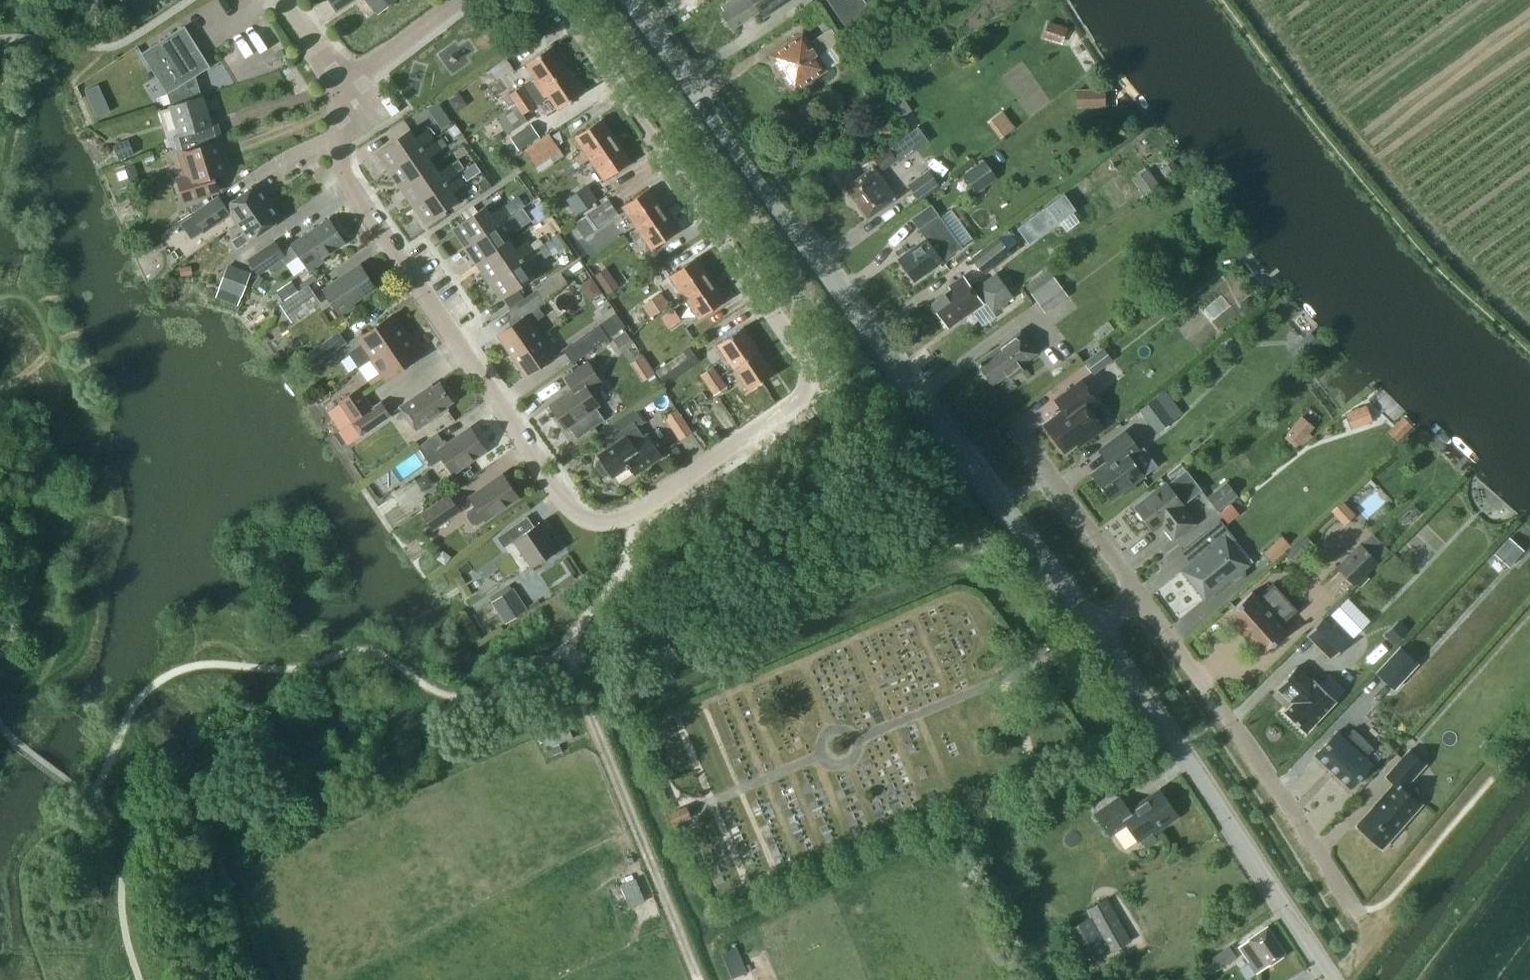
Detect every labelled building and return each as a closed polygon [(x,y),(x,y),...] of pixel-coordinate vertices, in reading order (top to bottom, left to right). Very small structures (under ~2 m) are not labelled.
[(337,13),(355,0),(328,0),(337,13)] [(397,0),(366,0),(377,15),(397,0)] [(722,7),(725,12),(722,14),(724,16),(723,20),(727,26),(730,26),(732,29),(759,12),(764,18),(791,0),(734,0),(722,7)] [(852,25),(877,8),(872,0),(835,0),(852,25)] [(1048,21),(1043,38),(1062,44),(1067,27),(1048,21)] [(167,95),(171,105),(201,96),(195,77),(210,68),(199,51),(185,28),(142,55),(167,95)] [(818,58),(840,43),(831,29),(809,44),(802,34),(770,56),(785,79),(784,81),(787,86),(790,86),(794,92),(826,70),(818,58)] [(535,77),(504,98),(511,109),(517,105),(568,70),(552,47),(526,65),(535,77)] [(568,70),(517,105),(523,113),(545,99),(548,96),(558,111),(584,93),(568,70)] [(1105,107),(1105,88),(1076,89),(1076,107),(1105,107)] [(912,110),(901,93),(890,101),(900,117),(912,110)] [(174,138),(177,146),(219,132),(217,125),(212,126),(203,96),(201,97),(201,96),(171,105),(171,107),(170,107),(179,136),(174,138)] [(110,111),(105,98),(91,104),(96,116),(110,111)] [(511,109),(497,118),(507,133),(527,120),(523,113),(517,105),(511,109)] [(575,138),(589,160),(616,141),(602,120),(575,138)] [(891,121),(878,122),(879,136),(892,136),(891,121)] [(531,123),(510,137),(519,150),(539,137),(531,123)] [(376,154),(389,172),(440,136),(440,135),(442,133),(436,124),(416,138),(410,130),(376,154)] [(453,137),(461,131),(456,124),(448,129),(453,137)] [(907,157),(936,139),(927,124),(897,142),(907,157)] [(222,142),(219,132),(177,146),(187,179),(177,182),(183,202),(217,191),(212,178),(226,173),(217,144),(222,142)] [(525,152),(536,168),(561,150),(550,135),(525,152)] [(429,158),(447,146),(440,136),(389,172),(401,189),(435,166),(429,158)] [(113,144),(119,160),(134,154),(128,138),(113,144)] [(631,163),(616,141),(589,160),(604,181),(631,163)] [(887,146),(872,157),(881,169),(896,159),(887,146)] [(964,173),(977,192),(987,185),(984,180),(994,173),(984,159),(964,173)] [(115,168),(122,187),(140,181),(133,161),(115,168)] [(475,163),(461,173),(466,180),(480,171),(475,163)] [(401,189),(413,206),(458,175),(451,165),(440,173),(435,166),(401,189)] [(868,219),(896,199),(874,168),(846,188),(868,219)] [(938,184),(928,169),(907,184),(918,199),(938,184)] [(1146,195),(1160,185),(1149,169),(1140,175),(1146,183),(1140,187),(1146,195)] [(465,185),(458,175),(413,206),(425,224),(459,201),(453,193),(465,185)] [(230,216),(236,225),(270,203),(257,184),(224,207),(217,197),(191,215),(203,234),(230,216)] [(593,184),(573,199),(585,214),(605,199),(593,184)] [(637,229),(664,211),(649,190),(623,208),(637,229)] [(1064,197),(1019,231),(1028,244),(1057,224),(1058,226),(1076,213),(1075,212),(1064,197)] [(609,199),(573,222),(583,238),(619,214),(609,199)] [(247,241),(248,242),(248,243),(282,220),(270,203),(236,225),(242,233),(232,240),(237,248),(247,241)] [(453,231),(465,248),(510,217),(504,207),(492,215),(487,207),(453,231)] [(679,232),(664,211),(637,229),(652,251),(679,232)] [(465,248),(477,266),(511,242),(506,235),(517,227),(510,217),(465,248)] [(960,247),(954,239),(938,217),(919,230),(926,239),(898,260),(915,283),(943,262),(942,261),(960,247)] [(300,257),(310,272),(324,263),(321,259),(344,243),(329,221),(282,254),(275,243),(248,261),(259,276),(282,260),(286,266),(300,257)] [(186,222),(165,236),(177,255),(199,241),(186,222)] [(1011,252),(1005,245),(998,235),(971,257),(984,274),(1011,252)] [(477,266),(489,283),(534,252),(527,242),(516,250),(511,242),(477,266)] [(541,262),(534,252),(489,283),(501,301),(535,278),(530,270),(541,262)] [(670,277),(685,298),(711,280),(696,259),(670,277)] [(242,296),(251,272),(228,263),(219,287),(242,296)] [(191,265),(181,267),(183,275),(193,273),(191,265)] [(375,289),(360,267),(324,292),(341,317),(355,308),(352,304),(375,289)] [(497,337),(511,357),(541,337),(532,325),(544,317),(538,308),(544,304),(543,302),(568,282),(562,273),(509,310),(518,323),(497,337)] [(949,330),(983,305),(986,303),(992,312),(1013,297),(996,274),(983,283),(976,281),(970,286),(963,277),(949,288),(951,291),(931,305),(949,330)] [(598,276),(586,285),(597,298),(609,289),(598,276)] [(1054,276),(1030,293),(1045,313),(1068,295),(1054,276)] [(277,290),(284,300),(298,290),(291,280),(277,290)] [(726,302),(711,280),(685,298),(699,320),(726,302)] [(321,302),(309,284),(280,304),(292,322),(321,302)] [(657,294),(642,305),(650,317),(669,303),(661,292),(657,294)] [(666,316),(676,327),(688,316),(678,305),(666,316)] [(616,312),(563,348),(573,362),(625,326),(616,312)] [(358,340),(361,344),(349,352),(359,367),(371,358),(372,361),(407,336),(393,316),(358,340)] [(718,346),(733,369),(759,351),(744,328),(718,346)] [(613,337),(619,347),(631,339),(625,329),(613,337)] [(1304,362),(1328,343),(1318,329),(1293,348),(1304,362)] [(339,331),(314,348),(322,360),(347,343),(339,331)] [(984,378),(989,378),(993,384),(1006,374),(1010,379),(1023,369),(1020,365),(1037,354),(1020,331),(995,350),(996,351),(978,364),(981,368),(980,372),(984,378)] [(421,357),(407,336),(372,361),(386,381),(421,357)] [(541,337),(511,357),(525,377),(555,357),(541,337)] [(1093,374),(1113,360),(1102,346),(1083,361),(1093,374)] [(684,351),(665,364),(675,378),(693,365),(684,351)] [(775,374),(759,351),(733,369),(749,392),(775,374)] [(648,379),(661,373),(651,353),(638,360),(648,379)] [(605,419),(597,408),(598,406),(588,391),(601,382),(587,362),(564,378),(573,390),(550,406),(566,429),(569,427),(578,438),(605,419)] [(700,374),(707,384),(720,376),(714,366),(700,374)] [(720,376),(707,384),(714,394),(727,386),(720,376)] [(1079,445),(1102,427),(1088,408),(1097,401),(1081,379),(1055,399),(1063,409),(1043,424),(1064,452),(1077,442),(1079,445)] [(431,387),(400,409),(416,432),(447,410),(446,408),(452,403),(440,385),(433,389),(431,387)] [(372,406),(359,387),(338,402),(332,406),(344,425),(351,420),(372,406)] [(692,397),(697,404),(707,397),(702,390),(692,397)] [(1173,420),(1156,396),(1139,409),(1156,433),(1173,420)] [(351,420),(362,435),(391,416),(381,401),(372,406),(351,420)] [(1351,428),(1373,420),(1367,404),(1345,413),(1351,428)] [(672,414),(685,439),(699,431),(686,406),(672,414)] [(606,476),(610,474),(613,478),(630,467),(635,475),(662,457),(647,435),(643,438),(636,428),(646,421),(636,407),(613,423),(620,433),(611,439),(615,444),(598,456),(601,460),(597,463),(596,468),(601,475),(606,476)] [(1301,415),(1286,434),(1299,444),(1314,425),(1301,415)] [(1387,432),(1397,441),(1413,425),(1403,415),(1387,432)] [(443,459),(453,475),(486,452),(470,429),(446,446),(438,434),(418,448),(431,467),(443,459)] [(1126,430),(1107,445),(1099,451),(1107,462),(1091,474),(1110,500),(1122,490),(1125,494),(1135,486),(1132,483),(1144,474),(1131,457),(1140,449),(1126,430)] [(1174,538),(1193,523),(1181,506),(1202,489),(1186,469),(1167,484),(1166,484),(1136,507),(1152,528),(1161,521),(1174,538)] [(484,519),(485,521),(486,521),(518,498),(502,475),(470,498),(476,507),(468,512),(467,518),(471,523),(476,525),(484,519)] [(1207,496),(1218,511),(1231,500),(1220,486),(1207,496)] [(449,494),(421,512),(432,530),(460,511),(449,494)] [(1340,508),(1350,524),(1363,516),(1354,500),(1340,508)] [(1239,514),(1231,503),(1219,512),(1228,523),(1239,514)] [(533,569),(559,551),(540,524),(535,528),(527,518),(497,539),(504,549),(514,542),(533,569)] [(1242,568),(1247,564),(1252,560),(1234,539),(1221,522),(1212,530),(1210,527),(1189,543),(1197,553),(1194,560),(1183,570),(1202,594),(1214,584),(1217,588),(1230,578),(1231,579),(1235,581),(1244,574),(1243,569),(1242,568)] [(1316,545),(1305,534),(1285,552),(1295,563),(1316,545)] [(1524,550),(1509,536),(1493,553),(1508,567),(1524,550)] [(1378,561),(1360,542),(1336,566),(1354,585),(1378,561)] [(443,550),(436,558),(444,565),(451,556),(443,550)] [(1260,654),(1287,630),(1281,624),(1296,610),(1272,583),(1257,597),(1252,591),(1225,615),(1260,654)] [(491,601),(505,624),(527,609),(513,587),(491,601)] [(1355,596),(1339,615),(1364,636),(1380,618),(1355,596)] [(1347,641),(1323,617),(1305,634),(1329,659),(1347,641)] [(1410,622),(1393,632),(1399,642),(1416,631),(1410,622)] [(1400,646),(1376,671),(1394,688),(1417,663),(1400,646)] [(1306,732),(1336,700),(1314,679),(1312,681),(1296,666),(1276,687),(1292,702),(1284,711),(1306,732)] [(573,737),(568,726),(543,737),(551,756),(563,751),(559,744),(573,737)] [(1343,739),(1336,732),(1316,754),(1349,786),(1370,764),(1363,757),(1372,747),(1353,729),(1343,739)] [(1395,785),(1357,827),(1380,848),(1383,846),(1384,847),(1392,838),(1391,836),(1402,825),(1403,826),(1420,806),(1403,790),(1424,767),(1408,752),(1386,777),(1395,785)] [(1153,832),(1177,816),(1158,789),(1128,810),(1118,796),(1095,812),(1110,833),(1126,822),(1139,840),(1152,831),(1153,832)] [(667,813),(672,826),(692,818),(689,811),(687,805),(667,813)] [(621,885),(630,907),(645,901),(635,878),(621,885)] [(1106,897),(1086,909),(1110,952),(1131,940),(1106,897)] [(1257,972),(1284,953),(1267,927),(1240,946),(1257,972)] [(1237,957),(1229,945),(1211,957),(1219,969),(1237,957)] [(721,952),(731,978),(747,972),(737,946),(721,952)]
